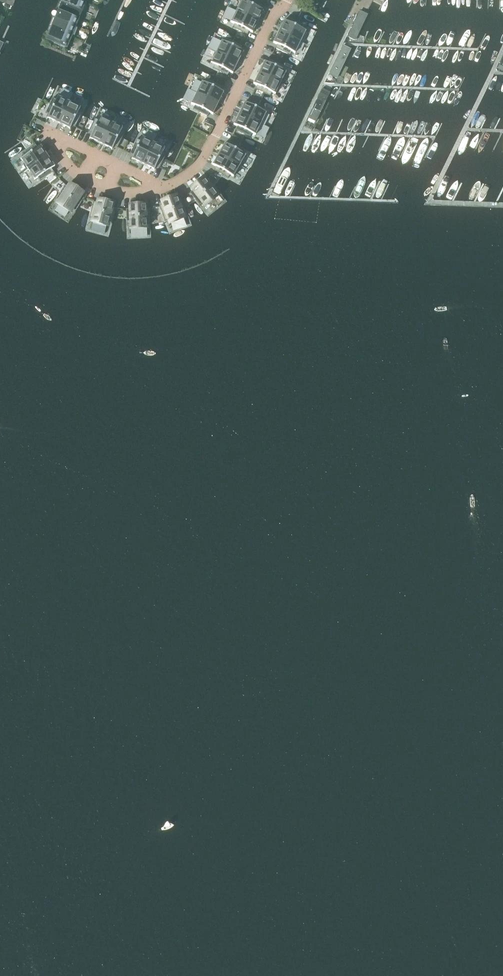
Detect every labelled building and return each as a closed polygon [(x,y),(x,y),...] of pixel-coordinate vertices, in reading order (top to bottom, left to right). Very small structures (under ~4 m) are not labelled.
[(68,46),(87,0),(63,0),(47,37),(68,46)] [(237,11),(257,21),(263,10),(259,9),(261,5),(251,0),(246,0),(245,2),(242,0),(237,11)] [(252,32),(257,21),(237,11),(232,22),(235,23),(233,27),(247,34),(249,30),(252,32)] [(368,16),(359,11),(347,38),(355,42),(368,16)] [(285,21),(280,32),(300,42),(305,31),(302,29),(304,26),(290,19),(288,22),(285,21)] [(295,52),(300,42),(280,32),(275,42),(278,44),(276,48),(290,54),(292,51),(295,52)] [(223,41),(218,52),(238,62),(243,51),(240,50),(241,46),(227,39),(226,43),(223,41)] [(351,50),(342,46),(328,76),(337,80),(351,50)] [(232,73),(238,62),(218,52),(212,63),(215,64),(213,68),(227,75),(229,71),(232,73)] [(265,62),(260,73),(280,82),(285,72),(282,70),(284,67),(270,60),(268,63),(265,62)] [(275,93),(280,82),(260,73),(255,83),(258,85),(256,89),(270,95),(272,92),(275,93)] [(494,76),(479,107),(487,111),(502,80),(502,79),(494,76)] [(203,82),(198,93),(218,103),(223,92),(220,91),(222,87),(208,80),(206,84),(203,82)] [(330,93),(322,89),(307,120),(315,124),(330,93)] [(212,114),(218,103),(198,93),(192,104),(195,105),(194,109),(208,116),(209,112),(212,114)] [(49,117),(59,122),(69,102),(58,97),(57,100),(53,98),(46,112),(50,114),(49,117)] [(246,103),(240,114),(260,123),(266,113),(262,111),(264,108),(250,101),(248,105),(246,103)] [(80,108),(69,102),(59,122),(70,128),(71,125),(75,126),(82,112),(78,111),(80,108)] [(255,134),(260,123),(240,114),(235,125),(238,126),(236,130),(250,136),(252,133),(255,134)] [(91,138),(101,143),(111,123),(100,118),(99,121),(95,119),(88,133),(92,135),(91,138)] [(122,128),(111,123),(101,143),(112,148),(114,145),(117,147),(124,133),(120,131),(122,128)] [(133,158),(143,163),(153,143),(142,138),(141,141),(137,139),(130,153),(134,155),(133,158)] [(226,144),(220,154),(239,166),(245,155),(242,154),(244,150),(231,142),(229,146),(226,144)] [(164,149),(153,143),(143,163),(154,169),(156,166),(159,167),(166,153),(162,152),(164,149)] [(22,159),(28,169),(47,156),(40,147),(38,149),(35,145),(22,154),(25,157),(22,159)] [(233,176),(239,166),(220,154),(214,165),(217,167),(215,170),(228,178),(230,174),(233,176)] [(54,167),(47,156),(28,169),(35,179),(38,177),(40,180),(53,172),(51,168),(54,167)] [(213,184),(217,179),(211,175),(209,179),(213,184)] [(218,192),(214,186),(211,182),(207,185),(203,179),(191,188),(193,191),(190,193),(196,200),(200,206),(203,204),(205,206),(217,196),(215,194),(218,192)] [(78,198),(82,193),(70,185),(68,188),(65,186),(60,193),(56,198),(60,201),(58,203),(70,212),(72,209),(75,211),(79,205),(82,201),(78,198)] [(187,213),(184,206),(183,202),(178,203),(176,197),(162,203),(163,205),(160,206),(163,214),(165,221),(169,220),(170,222),(184,217),(183,215),(187,213)] [(113,217),(115,211),(111,210),(112,204),(99,200),(98,203),(94,202),(92,211),(90,217),(94,218),(93,221),(108,225),(109,222),(112,223),(113,217)] [(150,218),(149,211),(145,211),(145,205),(131,206),(131,209),(127,209),(127,218),(128,225),(131,224),(131,228),(147,227),(146,224),(150,223),(150,218)]
